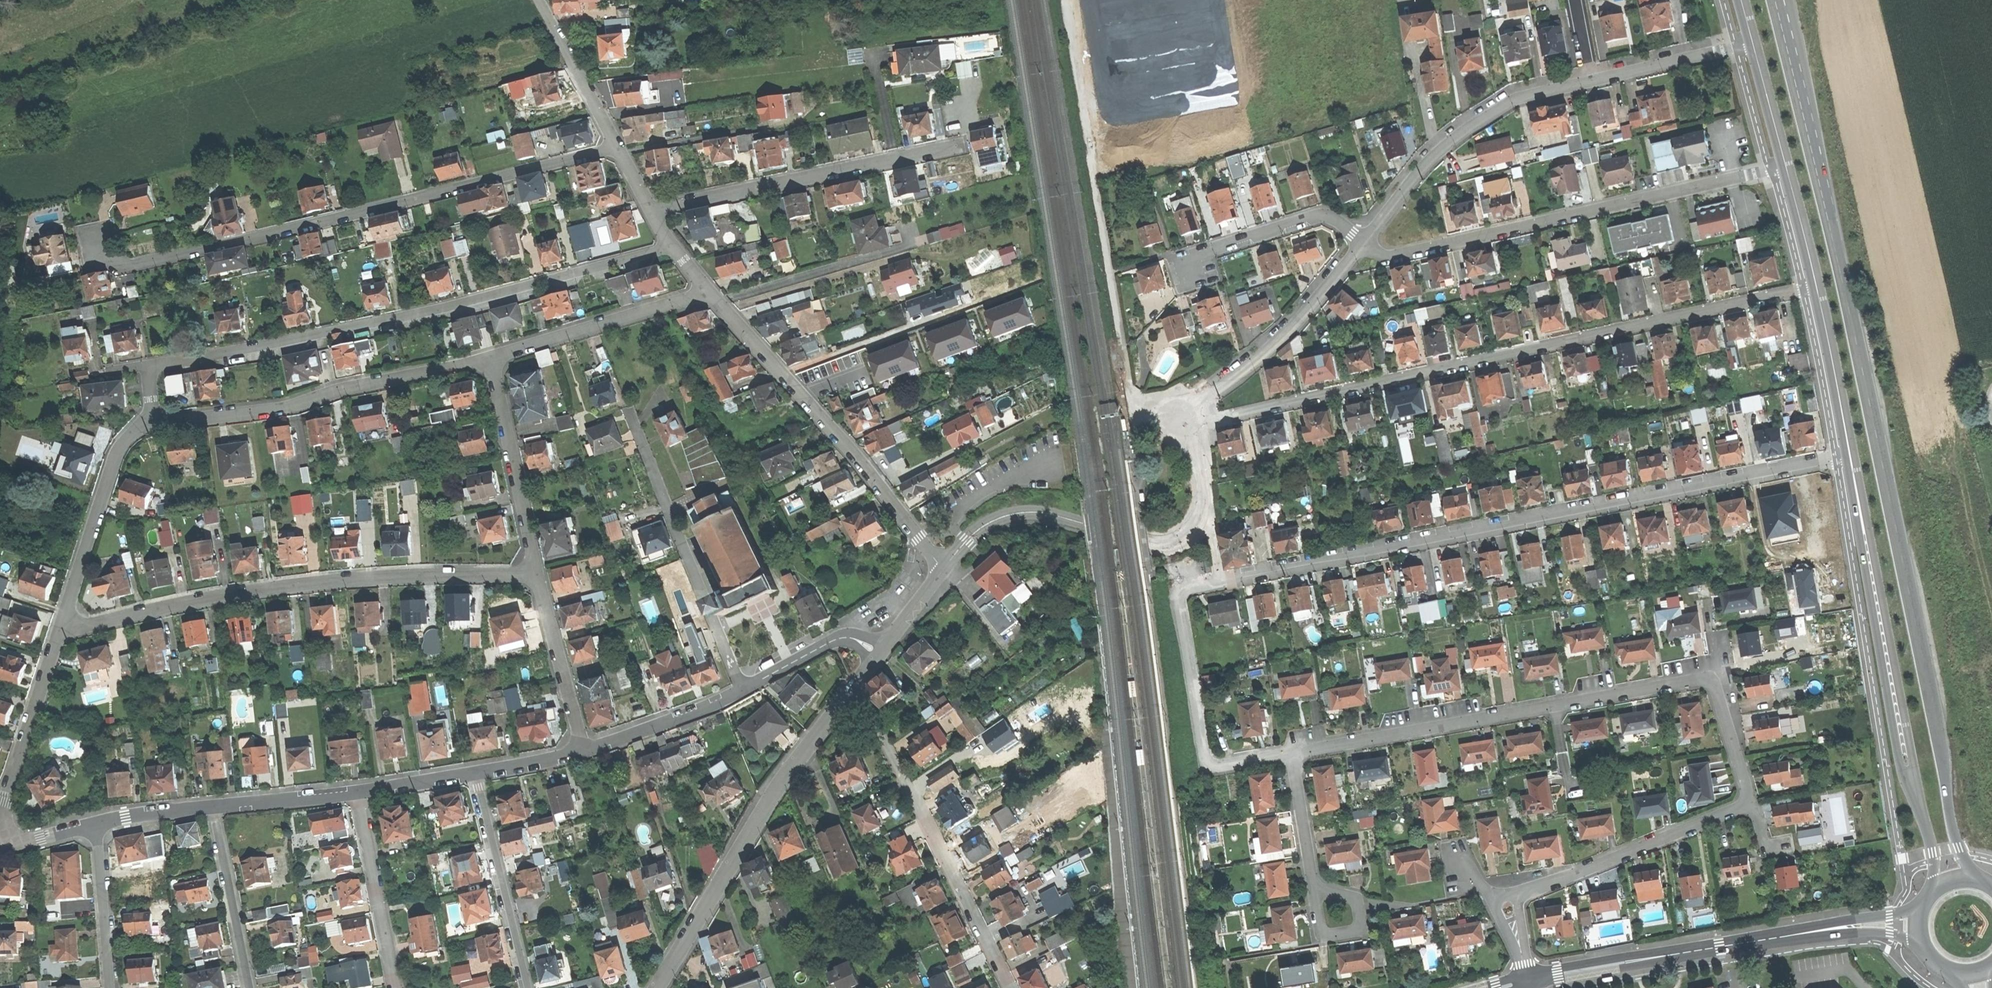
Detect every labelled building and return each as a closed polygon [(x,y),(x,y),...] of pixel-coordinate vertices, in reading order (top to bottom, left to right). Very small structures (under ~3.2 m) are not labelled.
[(554,3),(555,11),(579,9),(578,0),(554,0),(554,3)] [(1529,0),(1508,0),(1512,17),(1532,14),(1529,1),(1529,0)] [(1643,9),(1656,6),(1654,0),(1641,0),(1643,9)] [(1643,9),(1648,33),(1659,31),(1671,28),(1670,23),(1674,22),(1670,3),(1656,6),(1643,9)] [(615,7),(616,15),(628,14),(627,6),(615,7)] [(1602,19),(1607,42),(1617,40),(1628,38),(1623,14),(1609,17),(1608,12),(1602,13),(1603,19),(1602,19)] [(1419,40),(1431,38),(1441,37),(1437,14),(1406,19),(1409,41),(1419,40)] [(1443,16),(1446,33),(1456,31),(1453,15),(1443,16)] [(1484,27),(1483,15),(1470,17),(1474,41),(1481,39),(1480,28),(1484,27)] [(602,17),(605,34),(623,32),(622,24),(609,25),(608,16),(602,17)] [(602,46),(603,57),(636,53),(635,38),(634,31),(638,30),(637,22),(622,24),(623,32),(605,34),(600,35),(602,46)] [(1540,31),(1545,56),(1557,53),(1567,51),(1562,27),(1561,22),(1552,23),(1553,29),(1540,31)] [(1514,28),(1516,34),(1525,32),(1523,26),(1514,28)] [(1516,34),(1504,37),(1506,46),(1503,47),(1504,55),(1507,54),(1509,64),(1511,63),(1511,66),(1521,64),(1520,61),(1524,60),(1532,59),(1527,32),(1525,32),(1516,34)] [(937,36),(897,42),(899,54),(900,64),(940,58),(939,49),(937,36)] [(1431,38),(1434,62),(1444,61),(1441,37),(1431,38)] [(1476,70),(1486,68),(1481,39),(1474,41),(1468,41),(1469,47),(1460,49),(1464,72),(1476,70)] [(947,48),(939,49),(940,58),(948,57),(947,48)] [(959,62),(960,77),(975,75),(973,60),(959,62)] [(1439,93),(1449,91),(1444,61),(1434,62),(1424,64),(1429,94),(1439,93)] [(647,71),(648,79),(669,76),(668,68),(647,71)] [(500,87),(502,95),(535,86),(541,106),(565,99),(564,97),(566,95),(564,88),(560,87),(558,80),(556,71),(500,87)] [(642,79),(616,82),(618,95),(619,104),(645,100),(643,90),(650,89),(648,79),(642,80),(642,79)] [(805,93),(797,95),(800,113),(808,112),(805,93)] [(1643,112),(1646,125),(1672,119),(1666,93),(1657,95),(1657,94),(1652,95),(1648,96),(1649,97),(1640,99),(1643,112)] [(763,100),(767,121),(778,119),(790,117),(786,96),(763,100)] [(1597,132),(1620,127),(1616,108),(1613,108),(1611,100),(1600,102),(1591,104),(1597,132)] [(930,101),(905,107),(907,113),(908,118),(911,117),(913,125),(934,121),(930,101)] [(682,106),(664,109),(666,117),(668,116),(669,123),(685,120),(682,106)] [(1564,137),(1568,136),(1574,135),(1570,117),(1568,106),(1550,110),(1550,107),(1545,108),(1540,109),(1541,112),(1533,114),(1539,135),(1562,130),(1564,137)] [(664,109),(652,111),(653,119),(666,117),(664,109)] [(868,109),(832,117),(837,139),(854,134),(855,138),(865,136),(874,134),(868,109)] [(652,111),(644,113),(646,120),(649,120),(653,119),(652,111)] [(442,116),(445,124),(458,120),(455,112),(442,116)] [(1646,126),(1646,125),(1643,112),(1629,115),(1631,125),(1632,129),(1646,126)] [(644,113),(625,116),(627,127),(629,139),(648,136),(647,127),(650,127),(649,120),(646,120),(644,113)] [(982,117),(973,120),(975,130),(978,139),(980,138),(1004,132),(1002,123),(996,125),(994,115),(988,116),(987,113),(981,114),(982,117)] [(1577,116),(1570,117),(1574,135),(1581,133),(1577,116)] [(571,126),(559,129),(561,135),(562,139),(568,138),(571,145),(583,142),(595,138),(590,121),(571,126)] [(507,126),(510,135),(516,133),(513,124),(507,126)] [(554,137),(561,135),(559,129),(558,125),(551,127),(552,133),(554,137)] [(1634,139),(1632,129),(1631,125),(1623,127),(1625,141),(1634,139)] [(395,126),(361,135),(366,151),(381,147),(386,164),(394,162),(404,159),(395,126)] [(1319,137),(1337,131),(1335,126),(1318,132),(1319,137)] [(531,139),(552,133),(551,127),(530,133),(531,139)] [(493,142),(509,137),(506,128),(490,133),(493,142)] [(1674,141),(1653,146),(1659,173),(1681,168),(1701,163),(1700,159),(1702,158),(1702,156),(1707,155),(1708,156),(1712,156),(1706,131),(1686,135),(1686,137),(1674,140),(1674,141)] [(1005,132),(1004,132),(980,138),(984,154),(991,152),(1002,149),(1009,147),(1005,132)] [(536,155),(531,139),(530,133),(515,137),(521,159),(536,155)] [(740,135),(744,152),(754,150),(752,144),(750,133),(740,135)] [(1382,138),(1389,160),(1398,157),(1406,155),(1400,133),(1382,138)] [(1574,135),(1568,136),(1570,146),(1572,154),(1582,151),(1585,151),(1581,133),(1574,135)] [(787,135),(760,142),(762,153),(765,167),(775,165),(787,162),(783,147),(790,145),(787,135)] [(734,136),(713,140),(716,152),(717,162),(727,160),(738,158),(734,136)] [(1484,166),(1516,159),(1515,154),(1513,146),(1511,138),(1496,142),(1482,145),(1483,146),(1485,156),(1481,157),(1484,166)] [(710,153),(716,152),(713,140),(698,143),(699,149),(709,147),(710,153)] [(760,142),(752,144),(754,150),(755,155),(762,153),(760,142)] [(1528,142),(1513,146),(1515,154),(1530,151),(1528,142)] [(1544,160),(1572,154),(1570,146),(1542,152),(1543,156),(1544,160)] [(669,148),(649,152),(651,163),(654,173),(674,169),(669,148)] [(1597,148),(1585,151),(1582,151),(1586,166),(1600,162),(1597,148)] [(1004,155),(1002,149),(991,152),(992,157),(1004,155)] [(758,169),(765,167),(762,153),(755,155),(758,169)] [(1227,158),(1234,179),(1247,175),(1240,154),(1227,158)] [(460,156),(439,163),(445,182),(455,179),(466,176),(460,156)] [(1622,182),(1635,179),(1629,157),(1603,163),(1608,185),(1622,182)] [(926,161),(929,175),(937,173),(933,159),(926,161)] [(604,160),(582,166),(588,190),(595,188),(601,187),(611,184),(607,170),(604,160)] [(1344,166),(1348,177),(1357,173),(1359,173),(1356,162),(1344,166)] [(1567,193),(1581,190),(1575,165),(1554,170),(1555,171),(1552,172),(1555,186),(1558,186),(1560,195),(1567,193)] [(896,173),(902,194),(916,190),(922,189),(919,180),(916,168),(904,171),(896,173)] [(862,171),(849,174),(854,193),(867,190),(862,171)] [(1176,180),(1183,178),(1181,171),(1174,173),(1176,180)] [(1290,177),(1297,199),(1306,196),(1315,193),(1308,171),(1290,177)] [(526,187),(530,201),(552,194),(545,173),(535,176),(524,180),(526,187)] [(1365,197),(1357,173),(1348,177),(1338,180),(1345,203),(1356,200),(1365,197)] [(839,177),(829,180),(830,185),(833,196),(834,199),(854,193),(849,174),(839,177)] [(926,178),(919,180),(922,189),(929,187),(926,178)] [(1485,185),(1488,200),(1492,199),(1498,198),(1497,195),(1512,192),(1509,179),(1485,185)] [(622,181),(611,184),(601,187),(603,194),(606,206),(612,204),(613,208),(622,205),(621,201),(627,199),(625,191),(622,181)] [(1252,189),(1259,211),(1268,208),(1277,206),(1270,183),(1252,189)] [(512,207),(506,185),(494,188),(485,191),(487,199),(484,199),(486,206),(489,205),(492,213),(512,207)] [(797,187),(788,189),(792,205),(793,211),(813,206),(807,185),(797,187)] [(1439,187),(1441,201),(1449,199),(1446,186),(1439,187)] [(521,203),(530,201),(526,187),(517,189),(519,195),(521,203)] [(931,195),(929,187),(922,189),(916,190),(918,198),(931,195)] [(597,195),(595,188),(588,190),(592,202),(599,200),(597,195)] [(785,207),(792,205),(788,189),(781,191),(785,207)] [(1210,195),(1219,224),(1230,220),(1238,218),(1230,189),(1210,195)] [(327,192),(304,198),(309,218),(320,216),(329,213),(328,211),(331,210),(327,192)] [(1508,216),(1517,214),(1515,207),(1514,200),(1513,194),(1498,198),(1492,199),(1495,212),(1497,219),(1508,216)] [(522,208),(521,203),(519,195),(511,198),(515,210),(522,208)] [(152,196),(122,204),(128,224),(142,221),(157,217),(152,196)] [(729,198),(713,202),(715,209),(731,205),(729,198)] [(1173,203),(1176,213),(1194,208),(1190,198),(1173,203)] [(1487,214),(1495,212),(1492,199),(1488,200),(1484,201),(1487,214)] [(713,202),(692,208),(694,215),(696,224),(717,218),(715,209),(713,202)] [(1476,202),(1454,207),(1459,227),(1470,225),(1480,222),(1476,202)] [(1701,222),(1704,238),(1739,230),(1736,219),(1734,219),(1731,207),(1730,207),(1729,202),(1711,206),(1698,209),(1701,222)] [(563,206),(557,208),(561,222),(568,220),(563,206)] [(878,206),(856,212),(862,232),(865,242),(887,236),(882,219),(878,206)] [(1193,232),(1201,230),(1194,208),(1176,213),(1183,235),(1193,232)] [(217,217),(223,237),(236,233),(247,230),(241,209),(233,211),(233,212),(230,213),(229,212),(219,214),(219,216),(217,217)] [(610,220),(617,243),(638,237),(635,225),(631,214),(610,220)] [(1635,223),(1610,228),(1616,254),(1619,254),(1629,251),(1639,249),(1640,250),(1654,246),(1675,241),(1669,215),(1646,220),(1646,221),(1641,222),(1635,224),(1635,223)] [(388,220),(377,223),(380,233),(383,245),(388,243),(387,241),(402,237),(409,235),(403,216),(388,220)] [(887,217),(882,219),(887,236),(892,234),(887,217)] [(605,218),(571,226),(577,251),(593,248),(595,256),(609,253),(609,252),(613,251),(605,218)] [(720,228),(717,218),(696,224),(699,233),(720,228)] [(760,218),(748,221),(751,234),(763,232),(760,218)] [(1704,239),(1704,238),(1701,222),(1691,224),(1694,241),(1704,239)] [(1140,230),(1145,247),(1153,244),(1163,241),(1158,224),(1140,230)] [(944,229),(922,236),(925,246),(955,237),(953,231),(945,234),(944,229)] [(790,232),(784,234),(788,250),(795,248),(790,232)] [(403,242),(402,237),(387,241),(388,243),(383,245),(380,233),(369,236),(373,250),(378,249),(393,245),(403,242)] [(47,239),(48,243),(66,239),(65,235),(47,239)] [(1737,240),(1740,253),(1754,250),(1751,237),(1737,240)] [(48,243),(46,243),(47,245),(51,263),(52,265),(72,260),(70,250),(67,238),(66,239),(48,243)] [(1296,245),(1302,263),(1313,259),(1324,256),(1318,238),(1296,245)] [(1557,252),(1561,270),(1592,264),(1587,244),(1575,247),(1576,248),(1573,249),(1570,238),(1562,240),(1554,242),(1556,252),(1557,252)] [(313,239),(307,240),(307,243),(305,243),(311,263),(333,257),(331,250),(327,251),(323,239),(319,240),(314,241),(313,239)] [(544,244),(549,263),(560,260),(569,257),(564,239),(544,244)] [(457,245),(457,242),(443,246),(448,262),(461,258),(457,245)] [(468,242),(457,245),(461,258),(462,260),(472,257),(468,242)] [(33,259),(41,257),(39,247),(42,247),(41,244),(30,247),(33,259)] [(43,265),(51,263),(47,245),(42,247),(39,247),(41,257),(43,265)] [(397,260),(393,245),(378,249),(382,264),(397,260)] [(746,245),(722,252),(725,261),(727,271),(752,264),(746,245)] [(251,263),(247,246),(228,251),(210,255),(214,272),(251,263)] [(1013,246),(1000,251),(1004,263),(1007,262),(1008,265),(1012,263),(1011,260),(1017,258),(1013,246)] [(1467,276),(1468,278),(1490,272),(1491,274),(1499,272),(1495,252),(1487,254),(1486,251),(1484,251),(1482,250),(1477,251),(1476,253),(1477,253),(1473,254),(1470,255),(1471,258),(1466,259),(1468,268),(1470,275),(1467,276)] [(1269,254),(1261,256),(1268,278),(1285,272),(1279,251),(1269,254)] [(1663,256),(1653,259),(1655,270),(1663,269),(1662,267),(1665,266),(1663,256)] [(482,263),(487,281),(494,279),(495,283),(499,282),(504,281),(503,277),(509,275),(503,257),(482,263)] [(1752,263),(1757,285),(1770,282),(1780,280),(1775,257),(1752,263)] [(1440,281),(1453,278),(1449,258),(1442,259),(1431,262),(1435,278),(1436,282),(1440,281)] [(882,273),(889,293),(899,290),(898,287),(910,283),(911,287),(920,284),(913,260),(896,266),(897,269),(890,271),(882,273)] [(664,262),(641,269),(644,280),(648,292),(660,289),(672,285),(664,262)] [(1426,280),(1435,278),(1431,262),(1423,264),(1426,280)] [(1403,268),(1393,270),(1395,279),(1398,290),(1407,288),(1409,297),(1418,295),(1412,266),(1403,268)] [(1611,268),(1614,281),(1621,280),(1617,266),(1611,268)] [(1144,281),(1147,292),(1166,286),(1163,276),(1160,267),(1141,274),(1144,281)] [(1611,268),(1605,270),(1606,275),(1608,283),(1614,281),(1611,268)] [(1711,272),(1708,272),(1713,294),(1723,292),(1732,290),(1727,268),(1718,270),(1711,272)] [(85,277),(91,299),(115,293),(109,271),(97,274),(85,277)] [(454,271),(433,277),(439,296),(444,294),(446,298),(450,296),(455,295),(453,291),(460,289),(454,271)] [(616,276),(621,290),(633,286),(628,272),(616,276)] [(1735,274),(1738,289),(1747,287),(1744,272),(1735,274)] [(26,280),(28,287),(53,281),(51,274),(26,280)] [(1686,277),(1663,282),(1666,294),(1669,294),(1671,303),(1681,301),(1691,299),(1686,277)] [(1640,310),(1648,309),(1641,278),(1622,282),(1628,313),(1640,310)] [(1398,293),(1398,290),(1395,279),(1388,281),(1392,294),(1398,293)] [(1140,295),(1147,292),(1144,281),(1137,284),(1140,295)] [(1526,286),(1530,302),(1530,305),(1538,303),(1536,292),(1550,288),(1549,281),(1526,286)] [(934,292),(905,302),(911,317),(922,313),(924,317),(959,305),(956,296),(965,293),(961,282),(941,289),(943,295),(936,297),(934,292)] [(1499,284),(1499,285),(1500,292),(1511,290),(1509,282),(1499,284)] [(913,293),(911,287),(910,283),(898,287),(899,290),(901,296),(913,293)] [(1464,300),(1500,292),(1499,285),(1474,291),(1473,283),(1460,286),(1464,300)] [(131,289),(133,300),(142,298),(139,287),(131,289)] [(392,287),(371,292),(376,311),(382,309),(391,307),(397,306),(392,287)] [(572,289),(548,296),(550,300),(555,317),(567,314),(579,310),(572,289)] [(783,311),(788,309),(813,301),(815,301),(812,289),(772,301),(776,313),(783,311)] [(1338,298),(1331,306),(1347,319),(1353,312),(1357,315),(1364,307),(1344,291),(1338,298)] [(1239,295),(1243,306),(1251,304),(1248,293),(1239,295)] [(536,300),(539,312),(550,309),(547,301),(546,297),(536,300)] [(1209,300),(1199,303),(1201,308),(1207,326),(1226,320),(1219,297),(1209,300)] [(1025,298),(986,312),(996,338),(1034,323),(1025,298)] [(1243,306),(1248,325),(1262,321),(1274,317),(1268,298),(1251,304),(1243,306)] [(109,302),(110,309),(120,306),(118,299),(109,302)] [(1588,322),(1595,320),(1597,320),(1597,319),(1603,317),(1608,316),(1604,299),(1602,300),(1594,302),(1582,304),(1586,322),(1588,322)] [(815,308),(813,301),(788,309),(791,316),(797,314),(815,308)] [(757,305),(761,318),(771,315),(767,302),(757,305)] [(1525,312),(1517,314),(1521,330),(1535,327),(1530,305),(1530,302),(1523,303),(1525,312)] [(97,304),(84,306),(86,318),(98,317),(97,304)] [(498,311),(505,331),(517,327),(530,323),(524,304),(498,311)] [(1426,324),(1425,319),(1433,317),(1434,319),(1447,316),(1445,304),(1416,310),(1416,313),(1418,321),(1419,326),(1426,324)] [(1539,309),(1544,332),(1555,329),(1566,327),(1561,304),(1539,309)] [(72,309),(74,316),(84,313),(83,307),(72,309)] [(291,313),(296,332),(308,329),(318,327),(313,307),(304,310),(291,313)] [(817,313),(815,308),(797,314),(799,319),(800,318),(805,336),(817,332),(829,328),(824,311),(817,313)] [(1756,316),(1761,339),(1777,336),(1785,334),(1780,310),(1779,310),(1777,308),(1771,309),(1770,312),(1764,314),(1756,316)] [(695,325),(696,332),(715,326),(713,317),(710,309),(687,315),(688,321),(690,326),(695,325)] [(1498,314),(1495,315),(1500,340),(1502,340),(1502,341),(1505,342),(1509,341),(1511,339),(1510,338),(1518,337),(1522,335),(1521,330),(1517,314),(1516,310),(1504,313),(1498,314)] [(771,315),(761,318),(764,329),(767,337),(789,330),(783,311),(776,313),(771,315)] [(1193,311),(1186,313),(1190,327),(1197,325),(1193,311)] [(1334,311),(1327,316),(1334,328),(1343,326),(1334,311)] [(1409,323),(1418,321),(1416,313),(1407,315),(1409,323)] [(488,314),(482,316),(486,330),(493,327),(488,314)] [(1174,317),(1165,319),(1172,341),(1190,336),(1183,314),(1174,317)] [(232,315),(223,317),(225,328),(217,329),(220,342),(228,340),(228,341),(234,340),(238,339),(242,340),(247,339),(249,337),(251,337),(248,326),(251,325),(250,321),(247,321),(246,316),(233,319),(232,315)] [(482,316),(461,323),(469,348),(480,345),(490,341),(486,330),(482,316)] [(969,318),(927,334),(938,362),(980,346),(969,318)] [(1727,322),(1732,341),(1751,337),(1747,318),(1736,320),(1727,322)] [(84,325),(65,330),(67,342),(89,337),(91,345),(94,344),(93,338),(88,328),(85,329),(84,325)] [(1436,327),(1437,335),(1446,333),(1445,325),(1436,327)] [(1458,329),(1463,349),(1472,347),(1482,344),(1478,325),(1458,329)] [(1697,347),(1698,354),(1720,349),(1715,326),(1709,327),(1704,328),(1704,327),(1703,328),(1702,327),(1700,326),(1696,327),(1695,329),(1693,330),(1695,337),(1694,337),(1696,347),(1697,347)] [(120,333),(116,334),(117,335),(120,350),(120,353),(123,353),(124,355),(130,353),(131,351),(136,350),(143,349),(141,339),(144,338),(143,333),(140,334),(139,329),(126,331),(126,328),(119,329),(120,333)] [(27,333),(29,339),(38,337),(36,331),(27,333)] [(822,347),(817,332),(805,336),(801,338),(806,353),(822,347)] [(1428,337),(1432,357),(1442,355),(1451,353),(1446,333),(1437,335),(1428,337)] [(1663,336),(1654,338),(1658,357),(1655,357),(1656,361),(1661,359),(1678,356),(1673,334),(1663,336)] [(112,351),(120,350),(117,335),(110,337),(112,351)] [(1291,343),(1295,357),(1304,355),(1300,336),(1291,343)] [(92,351),(91,345),(89,337),(67,342),(72,361),(78,360),(79,364),(89,362),(88,358),(94,357),(92,351)] [(1398,341),(1403,363),(1412,361),(1421,359),(1416,337),(1398,341)] [(809,359),(806,353),(801,338),(784,344),(788,355),(791,365),(809,359)] [(911,339),(869,355),(880,383),(921,367),(911,339)] [(1778,340),(1762,343),(1764,353),(1780,350),(1778,340)] [(1295,359),(1295,357),(1291,343),(1278,354),(1285,362),(1295,359)] [(1351,346),(1353,354),(1367,351),(1365,343),(1351,346)] [(1627,344),(1615,347),(1617,355),(1615,356),(1617,362),(1618,361),(1621,374),(1630,372),(1629,367),(1638,365),(1633,343),(1627,344)] [(1637,345),(1641,364),(1650,362),(1646,343),(1637,345)] [(375,344),(362,347),(366,361),(370,360),(369,354),(377,352),(375,344)] [(343,358),(347,373),(356,371),(367,368),(366,361),(362,347),(342,352),(343,358)] [(603,363),(610,360),(604,347),(598,350),(603,363)] [(536,353),(541,367),(555,362),(550,348),(536,353)] [(1376,350),(1379,364),(1387,362),(1384,348),(1376,350)] [(1353,354),(1348,355),(1349,360),(1350,365),(1352,374),(1354,374),(1354,375),(1356,376),(1361,375),(1362,373),(1362,372),(1364,372),(1363,371),(1370,369),(1375,368),(1371,350),(1367,351),(1353,354)] [(1807,353),(1790,357),(1793,371),(1810,368),(1807,353)] [(753,354),(732,360),(736,372),(738,379),(759,373),(756,364),(753,354)] [(1566,358),(1570,377),(1579,376),(1587,374),(1590,373),(1590,372),(1587,358),(1585,354),(1576,356),(1566,358)] [(1333,355),(1303,361),(1305,367),(1304,367),(1307,377),(1307,376),(1308,384),(1317,382),(1323,381),(1329,380),(1338,378),(1333,355)] [(1602,355),(1595,356),(1598,370),(1605,368),(1602,355)] [(1595,356),(1587,358),(1590,372),(1598,370),(1595,356)] [(321,357),(292,363),(298,389),(311,386),(310,382),(318,380),(329,378),(326,366),(323,366),(321,357)] [(1667,385),(1661,359),(1656,361),(1650,362),(1656,387),(1667,385)] [(732,360),(720,364),(725,375),(736,372),(732,360)] [(1527,388),(1548,384),(1544,363),(1531,366),(1523,368),(1527,388)] [(736,397),(725,375),(720,364),(707,368),(724,401),(736,397)] [(1268,370),(1273,393),(1285,391),(1295,388),(1290,365),(1268,370)] [(596,373),(595,369),(586,372),(588,377),(596,373)] [(76,372),(78,382),(91,379),(89,370),(76,372)] [(526,375),(516,377),(518,388),(520,398),(546,393),(542,370),(525,373),(526,375)] [(1479,378),(1484,401),(1486,401),(1487,405),(1494,403),(1493,399),(1506,396),(1501,374),(1501,373),(1495,375),(1489,376),(1489,375),(1486,374),(1482,375),(1480,377),(1480,378),(1479,378)] [(1510,373),(1501,374),(1506,396),(1513,400),(1516,399),(1510,373)] [(1588,379),(1587,374),(1579,376),(1580,381),(1583,383),(1587,382),(1588,379)] [(1550,379),(1551,387),(1564,384),(1562,376),(1550,379)] [(224,377),(202,381),(203,388),(204,390),(205,397),(207,407),(217,405),(229,403),(224,377)] [(1599,382),(1602,394),(1609,392),(1607,380),(1599,382)] [(86,386),(89,408),(105,406),(105,408),(117,406),(128,405),(125,381),(86,386)] [(202,381),(193,382),(194,390),(203,388),(202,381)] [(475,381),(447,387),(449,398),(456,397),(458,407),(463,406),(464,409),(470,408),(469,405),(480,403),(477,392),(475,381)] [(1439,411),(1440,411),(1442,419),(1450,418),(1448,409),(1473,404),(1468,381),(1453,384),(1445,386),(1445,385),(1444,385),(1443,384),(1441,383),(1437,384),(1435,386),(1435,387),(1434,387),(1435,394),(1435,395),(1437,404),(1439,411)] [(172,386),(174,395),(194,391),(194,390),(193,382),(172,386)] [(592,388),(598,407),(610,403),(617,400),(611,382),(592,388)] [(755,389),(762,409),(783,402),(779,391),(776,382),(755,389)] [(683,388),(690,403),(697,400),(690,385),(683,388)] [(1669,395),(1667,385),(1656,387),(1657,392),(1658,398),(1669,395)] [(853,396),(857,406),(872,400),(878,398),(874,388),(853,396)] [(1390,397),(1394,419),(1400,418),(1414,415),(1427,412),(1423,390),(1412,392),(1401,394),(1401,395),(1398,396),(1390,397)] [(551,418),(546,393),(520,398),(522,409),(520,410),(521,414),(523,422),(534,419),(534,421),(551,418)] [(889,393),(878,398),(872,400),(874,405),(891,398),(889,393)] [(1741,400),(1744,413),(1763,409),(1760,395),(1741,400)] [(969,410),(976,407),(984,403),(981,396),(966,403),(969,410)] [(833,400),(837,409),(844,407),(840,397),(833,400)] [(1810,412),(1819,411),(1816,397),(1808,399),(1810,412)] [(1730,416),(1744,413),(1741,400),(1741,399),(1727,402),(1730,416)] [(877,412),(874,405),(872,400),(857,406),(849,410),(853,421),(858,434),(884,423),(879,411),(877,412)] [(990,400),(985,402),(991,415),(996,413),(990,400)] [(1522,401),(1524,412),(1531,411),(1529,400),(1522,401)] [(939,404),(942,413),(950,409),(946,401),(939,404)] [(979,414),(985,427),(995,422),(991,415),(985,402),(984,403),(976,407),(979,414)] [(1348,414),(1351,431),(1377,426),(1371,402),(1364,404),(1360,405),(1359,404),(1357,403),(1354,404),(1352,406),(1352,407),(1350,407),(1351,413),(1348,414)] [(364,431),(376,428),(390,425),(385,403),(370,406),(357,409),(362,432),(364,431)] [(972,417),(979,414),(976,407),(969,410),(971,414),(972,417)] [(1694,425),(1708,422),(1705,408),(1691,411),(1694,425)] [(454,409),(431,414),(433,424),(442,422),(443,427),(458,424),(454,409)] [(956,416),(958,421),(971,414),(969,410),(956,416)] [(1324,438),(1335,435),(1329,411),(1318,414),(1318,413),(1313,414),(1306,415),(1309,426),(1305,427),(1308,441),(1314,440),(1324,438)] [(679,412),(659,421),(663,430),(662,431),(664,435),(666,440),(668,439),(671,447),(683,441),(691,438),(689,434),(679,412)] [(58,415),(59,424),(74,422),(73,413),(58,415)] [(1474,427),(1478,446),(1481,457),(1488,456),(1486,446),(1483,431),(1481,422),(1479,413),(1471,414),(1474,427)] [(953,441),(956,446),(981,435),(972,417),(971,414),(958,421),(946,426),(947,428),(950,435),(953,441)] [(1466,429),(1474,427),(1471,414),(1464,416),(1466,429)] [(558,417),(561,431),(574,429),(571,415),(558,417)] [(1416,420),(1414,415),(1400,418),(1401,423),(1416,420)] [(901,420),(903,425),(913,420),(911,416),(901,420)] [(310,422),(315,446),(324,445),(325,450),(337,448),(332,418),(321,420),(310,422)] [(588,428),(598,455),(623,445),(619,432),(613,419),(588,428)] [(905,428),(903,425),(901,420),(888,426),(892,434),(905,428)] [(461,426),(462,433),(484,429),(482,421),(461,426)] [(1259,427),(1264,449),(1275,446),(1275,447),(1281,446),(1281,445),(1290,443),(1285,421),(1277,423),(1272,424),(1267,425),(1259,427)] [(1791,426),(1796,449),(1799,451),(1803,450),(1805,447),(1808,447),(1815,445),(1814,441),(1818,440),(1814,421),(1810,422),(1801,424),(1791,426)] [(278,428),(269,430),(273,453),(287,451),(288,456),(295,455),(291,426),(278,428)] [(888,426),(866,436),(870,446),(874,455),(884,450),(896,445),(892,434),(888,426)] [(1619,427),(1622,443),(1632,441),(1628,426),(1619,427)] [(704,427),(689,434),(691,438),(683,441),(699,485),(729,477),(704,427)] [(378,438),(376,428),(364,431),(366,441),(378,438)] [(484,429),(462,433),(467,455),(476,453),(476,456),(481,455),(481,452),(490,450),(489,448),(488,440),(487,436),(485,428),(484,429)] [(1238,454),(1244,452),(1247,451),(1242,428),(1237,430),(1231,431),(1223,432),(1220,436),(1222,445),(1223,445),(1225,456),(1238,454)] [(1765,451),(1766,457),(1775,455),(1786,453),(1781,428),(1757,433),(1761,452),(1765,451)] [(1443,467),(1453,465),(1445,429),(1435,431),(1436,436),(1437,441),(1443,467)] [(1728,439),(1729,444),(1740,442),(1738,435),(1727,437),(1728,439)] [(527,438),(528,445),(543,442),(542,436),(527,438)] [(393,439),(397,453),(406,451),(403,437),(393,439)] [(1325,445),(1324,438),(1314,440),(1315,444),(1318,443),(1319,446),(1325,445)] [(172,442),(175,463),(201,460),(198,439),(183,440),(172,442)] [(1554,442),(1555,448),(1564,446),(1563,440),(1554,442)] [(528,445),(527,445),(529,456),(531,468),(541,466),(542,470),(553,468),(551,455),(549,443),(548,441),(543,442),(528,445)] [(762,454),(773,479),(795,469),(791,461),(797,459),(793,450),(790,442),(762,454)] [(1691,472),(1703,470),(1698,446),(1695,446),(1695,442),(1687,443),(1688,448),(1675,450),(1680,474),(1691,472)] [(1719,446),(1723,466),(1734,464),(1744,462),(1742,453),(1740,443),(1740,442),(1729,444),(1719,446)] [(235,445),(220,447),(224,479),(254,475),(249,443),(235,445)] [(96,454),(67,444),(63,459),(57,474),(86,484),(87,479),(91,480),(94,471),(97,461),(94,459),(96,454)] [(1495,444),(1486,446),(1488,456),(1497,454),(1495,444)] [(902,458),(896,445),(884,450),(890,463),(902,458)] [(1586,451),(1589,466),(1597,464),(1594,449),(1586,451)] [(819,465),(823,475),(840,467),(837,459),(833,451),(816,459),(819,465)] [(1352,468),(1349,456),(1348,451),(1337,453),(1342,477),(1353,475),(1352,468)] [(1246,459),(1244,452),(1238,454),(1239,461),(1246,459)] [(1358,454),(1349,456),(1352,468),(1361,467),(1358,454)] [(1641,460),(1645,481),(1655,479),(1656,478),(1656,479),(1667,477),(1663,455),(1641,460)] [(940,475),(940,476),(961,465),(956,456),(936,467),(940,475)] [(52,473),(57,474),(63,459),(57,457),(52,473)] [(809,469),(819,465),(816,459),(816,458),(806,462),(809,469)] [(965,465),(968,472),(980,466),(976,459),(965,465)] [(1627,461),(1602,466),(1607,489),(1618,487),(1628,485),(1627,482),(1631,481),(1627,461)] [(1247,471),(1249,478),(1262,475),(1260,464),(1252,466),(1253,470),(1247,471)] [(301,469),(304,481),(310,480),(308,467),(301,469)] [(933,478),(940,475),(936,467),(929,470),(933,478)] [(824,482),(832,498),(856,487),(852,479),(848,470),(824,482)] [(907,491),(911,498),(936,485),(933,478),(929,470),(903,483),(907,491)] [(1566,476),(1570,496),(1581,494),(1592,492),(1588,471),(1566,476)] [(1535,503),(1546,501),(1541,477),(1540,477),(1539,472),(1531,474),(1532,478),(1519,481),(1524,506),(1535,503)] [(473,489),(474,495),(475,499),(484,497),(485,501),(491,500),(490,496),(499,494),(497,483),(495,473),(471,478),(473,489)] [(401,481),(404,495),(416,493),(414,479),(401,481)] [(125,490),(122,500),(147,508),(153,488),(128,480),(125,490)] [(1482,491),(1486,513),(1498,511),(1506,509),(1505,503),(1503,491),(1502,487),(1482,491)] [(1363,506),(1372,504),(1368,489),(1360,490),(1363,506)] [(1512,489),(1503,491),(1505,503),(1514,501),(1512,489)] [(293,497),(295,514),(314,511),(311,494),(293,497)] [(730,596),(732,598),(738,612),(746,608),(748,599),(760,593),(768,597),(777,593),(771,579),(770,580),(768,578),(770,577),(769,573),(767,574),(759,558),(761,557),(759,552),(757,553),(749,537),(751,536),(749,532),(747,533),(740,517),(741,517),(739,512),(737,514),(736,511),(737,510),(730,494),(719,499),(718,498),(698,507),(699,509),(689,514),(697,531),(699,530),(700,532),(698,532),(700,537),(702,536),(709,552),(707,552),(709,557),(711,556),(719,572),(717,573),(720,577),(721,577),(729,592),(727,593),(729,597),(730,596)] [(1429,496),(1430,501),(1433,517),(1443,515),(1439,494),(1429,496)] [(1446,499),(1450,520),(1461,517),(1472,515),(1468,494),(1446,499)] [(1777,497),(1763,500),(1771,537),(1799,531),(1796,517),(1794,507),(1792,494),(1777,497)] [(939,497),(935,499),(940,507),(944,504),(939,497)] [(1732,502),(1721,504),(1727,533),(1736,531),(1734,524),(1750,521),(1746,499),(1732,502)] [(933,501),(920,509),(926,518),(939,510),(933,501)] [(1409,505),(1414,527),(1425,525),(1434,523),(1433,517),(1430,501),(1409,505)] [(447,505),(449,515),(464,512),(462,502),(447,505)] [(159,506),(160,516),(174,514),(172,504),(159,506)] [(359,506),(360,521),(370,520),(369,505),(359,506)] [(209,525),(221,523),(218,508),(207,510),(209,525)] [(1399,508),(1375,513),(1378,529),(1381,528),(1382,533),(1393,531),(1403,529),(1399,508)] [(1685,536),(1686,536),(1702,532),(1710,530),(1706,510),(1698,512),(1697,509),(1689,511),(1680,512),(1685,536)] [(548,513),(550,520),(562,517),(561,510),(548,513)] [(1254,513),(1257,528),(1268,526),(1265,511),(1254,513)] [(848,522),(860,546),(887,532),(882,522),(877,512),(867,517),(865,513),(848,522)] [(465,515),(451,518),(453,526),(467,523),(465,515)] [(254,517),(256,532),(266,531),(264,516),(254,517)] [(504,516),(482,521),(484,529),(487,543),(499,540),(509,538),(506,526),(508,526),(506,517),(504,518),(504,516)] [(1649,518),(1639,521),(1644,545),(1649,544),(1650,550),(1661,547),(1660,542),(1670,540),(1666,519),(1657,520),(1656,517),(1649,518)] [(574,518),(545,524),(546,530),(547,536),(544,540),(545,546),(550,548),(552,558),(576,553),(574,541),(578,541),(577,535),(572,536),(570,526),(576,525),(574,518)] [(809,532),(812,539),(824,533),(838,526),(840,525),(837,518),(809,532)] [(606,525),(611,541),(625,537),(620,520),(606,525)] [(162,523),(164,531),(172,530),(170,522),(162,523)] [(644,535),(651,554),(673,546),(669,536),(666,527),(664,528),(662,522),(654,525),(656,531),(644,535)] [(1611,526),(1602,528),(1607,549),(1616,547),(1617,551),(1625,550),(1625,545),(1627,545),(1623,524),(1611,526)] [(1272,543),(1277,542),(1275,534),(1273,525),(1268,526),(1272,543)] [(842,533),(838,526),(824,533),(828,540),(842,533)] [(399,533),(386,534),(387,555),(396,555),(396,556),(402,556),(408,555),(408,554),(412,554),(411,532),(407,532),(407,527),(398,527),(399,533)] [(1277,542),(1279,555),(1291,552),(1300,550),(1298,540),(1302,540),(1299,529),(1275,534),(1277,542)] [(164,531),(160,532),(162,545),(174,543),(172,530),(164,531)] [(335,538),(337,560),(346,559),(350,559),(354,559),(354,558),(363,557),(361,530),(354,531),(354,537),(335,538)] [(1221,536),(1227,567),(1231,570),(1242,568),(1254,565),(1252,554),(1255,554),(1253,542),(1250,542),(1247,530),(1221,536)] [(1704,541),(1702,532),(1686,536),(1687,544),(1688,544),(1699,542),(1704,541)] [(282,535),(285,566),(297,564),(308,563),(305,537),(289,539),(289,534),(282,535)] [(1571,537),(1564,538),(1568,561),(1586,557),(1582,535),(1571,537)] [(1700,549),(1699,542),(1688,544),(1689,551),(1700,549)] [(191,547),(193,558),(213,555),(215,554),(213,543),(191,547)] [(1531,545),(1522,547),(1525,560),(1525,562),(1526,569),(1540,566),(1545,566),(1540,543),(1531,545)] [(244,544),(235,545),(239,573),(240,572),(243,575),(248,574),(250,571),(255,570),(262,569),(261,558),(263,558),(263,554),(260,554),(259,548),(245,550),(244,544)] [(16,563),(19,555),(4,550),(1,558),(16,563)] [(1489,553),(1481,555),(1485,577),(1504,574),(1499,551),(1489,553)] [(124,554),(127,568),(135,567),(131,552),(124,554)] [(987,563),(976,573),(990,590),(992,592),(994,590),(1004,601),(1012,594),(1025,583),(999,553),(987,563)] [(193,558),(197,579),(207,578),(217,576),(213,555),(193,558)] [(591,558),(592,565),(606,562),(604,555),(591,558)] [(147,563),(152,588),(164,586),(173,584),(168,559),(147,563)] [(1442,562),(1447,585),(1466,581),(1461,559),(1450,561),(1442,562)] [(1540,566),(1526,569),(1525,562),(1519,564),(1523,581),(1542,577),(1540,566)] [(44,565),(42,573),(54,577),(56,569),(44,565)] [(577,565),(555,571),(558,582),(560,592),(571,589),(572,593),(577,592),(576,588),(580,587),(578,577),(580,577),(577,565)] [(116,575),(127,572),(125,566),(115,569),(116,575)] [(1413,568),(1405,570),(1408,586),(1409,592),(1414,592),(1428,589),(1423,566),(1413,568)] [(1806,607),(1820,604),(1816,580),(1814,570),(1812,571),(1808,567),(1800,569),(1797,573),(1788,575),(1790,589),(1799,588),(1803,607),(1806,607)] [(1608,568),(1598,570),(1600,580),(1609,578),(1608,568)] [(23,591),(48,599),(52,588),(56,577),(54,577),(42,573),(30,569),(23,591)] [(1598,570),(1588,572),(1591,590),(1601,588),(1600,580),(1598,570)] [(133,593),(127,572),(116,575),(107,577),(107,579),(110,590),(112,599),(123,596),(133,593)] [(791,573),(783,577),(793,597),(801,593),(797,585),(800,583),(796,575),(793,576),(791,573)] [(1371,577),(1359,579),(1363,598),(1365,598),(1366,606),(1378,604),(1376,595),(1390,593),(1386,574),(1371,577)] [(99,593),(110,590),(107,579),(96,582),(99,593)] [(1325,583),(1330,606),(1348,602),(1343,580),(1333,582),(1325,583)] [(1036,596),(1025,583),(1012,594),(1023,606),(1036,596)] [(1300,588),(1291,590),(1295,612),(1312,609),(1314,609),(1310,586),(1300,588)] [(1415,598),(1414,592),(1409,592),(1408,586),(1403,586),(1406,599),(1415,598)] [(1498,588),(1500,600),(1518,596),(1516,587),(1509,588),(1508,586),(1498,588)] [(1723,594),(1726,612),(1741,610),(1757,607),(1754,589),(1723,594)] [(1020,620),(1014,613),(1004,601),(994,590),(992,592),(990,590),(976,602),(1001,635),(1020,620)] [(604,591),(582,596),(585,604),(606,598),(604,591)] [(951,596),(956,603),(962,598),(956,591),(951,596)] [(818,622),(829,617),(818,594),(797,604),(808,627),(818,622)] [(1023,606),(1012,594),(1004,601),(1014,613),(1023,606)] [(1265,595),(1255,597),(1255,598),(1258,612),(1259,620),(1263,619),(1278,616),(1274,594),(1265,595)] [(462,595),(450,595),(451,620),(463,620),(463,625),(469,625),(469,620),(473,620),(472,611),(476,611),(476,605),(472,605),(472,595),(462,595)] [(0,596),(0,608),(10,611),(13,600),(0,596)] [(563,602),(565,609),(585,604),(582,596),(563,602)] [(1670,608),(1682,607),(1680,597),(1668,598),(1670,608)] [(724,619),(738,612),(732,598),(717,605),(724,619)] [(1249,614),(1258,612),(1255,598),(1247,600),(1249,614)] [(406,601),(405,601),(407,630),(416,630),(415,624),(428,623),(428,617),(431,616),(431,610),(427,610),(426,600),(421,601),(415,601),(406,601)] [(1421,604),(1424,621),(1442,618),(1442,617),(1439,601),(1439,600),(1421,604)] [(1445,600),(1439,601),(1442,617),(1448,616),(1445,600)] [(1225,603),(1211,606),(1215,625),(1230,622),(1231,627),(1240,625),(1241,629),(1244,628),(1238,601),(1225,603)] [(371,603),(359,604),(361,632),(368,632),(368,626),(382,625),(382,619),(385,619),(384,613),(381,613),(380,602),(371,603)] [(585,604),(565,609),(568,619),(570,628),(575,627),(576,631),(588,627),(587,623),(599,620),(596,607),(586,610),(585,604)] [(1820,604),(1806,607),(1808,614),(1821,612),(1820,604)] [(326,607),(315,609),(316,620),(313,620),(314,625),(317,625),(318,629),(328,628),(338,627),(336,606),(326,607)] [(1313,617),(1312,609),(1295,612),(1297,620),(1313,617)] [(1661,629),(1668,628),(1666,618),(1682,616),(1680,609),(1659,613),(1661,629)] [(272,614),(274,633),(295,631),(293,611),(281,612),(272,614)] [(1265,629),(1263,619),(1259,620),(1258,612),(1249,614),(1253,632),(1265,629)] [(521,613),(495,620),(501,646),(502,646),(526,639),(528,639),(525,626),(521,613)] [(1668,628),(1669,637),(1686,634),(1701,632),(1698,613),(1682,616),(1666,618),(1668,628)] [(12,637),(13,635),(18,618),(7,615),(1,634),(12,637)] [(41,622),(19,615),(18,618),(13,635),(15,636),(22,638),(35,642),(38,632),(41,622)] [(241,618),(232,620),(236,644),(256,641),(251,616),(241,618)] [(1796,618),(1775,621),(1778,639),(1799,636),(1796,618)] [(201,645),(210,643),(206,620),(195,621),(186,623),(190,647),(201,645)] [(685,626),(699,664),(708,661),(706,656),(708,656),(705,648),(708,646),(702,632),(698,634),(694,623),(685,626)] [(339,634),(338,627),(328,628),(329,635),(339,634)] [(154,631),(144,633),(149,654),(164,650),(168,649),(167,644),(170,644),(169,638),(166,638),(164,629),(154,631)] [(1572,643),(1573,652),(1589,650),(1605,647),(1602,629),(1565,634),(1566,644),(1572,643)] [(361,633),(361,632),(353,633),(354,647),(366,646),(365,633),(361,633)] [(482,632),(473,632),(472,647),(482,647),(482,632)] [(1759,632),(1741,635),(1743,646),(1744,656),(1762,653),(1759,632)] [(20,644),(22,638),(15,636),(13,642),(20,644)] [(601,636),(594,638),(596,646),(603,645),(601,636)] [(435,637),(425,638),(426,651),(436,651),(435,637)] [(594,638),(574,643),(577,652),(574,653),(575,657),(576,663),(586,660),(587,664),(594,662),(593,658),(599,656),(596,646),(594,638)] [(528,646),(526,639),(502,646),(504,652),(528,646)] [(907,657),(923,673),(941,656),(926,640),(917,648),(907,657)] [(1458,641),(1460,652),(1464,652),(1466,649),(1465,640),(1458,641)] [(1623,654),(1624,663),(1638,661),(1656,658),(1653,640),(1617,645),(1618,655),(1623,654)] [(1473,658),(1475,668),(1487,666),(1492,665),(1498,664),(1506,663),(1507,663),(1504,644),(1472,649),(1473,658)] [(303,645),(292,646),(293,663),(305,661),(303,645)] [(110,646),(82,653),(87,669),(88,673),(91,684),(102,681),(99,669),(115,665),(110,646)] [(1447,649),(1448,659),(1450,659),(1451,665),(1458,664),(1457,656),(1459,656),(1457,648),(1447,649)] [(181,651),(182,658),(192,656),(191,649),(181,651)] [(168,668),(164,650),(149,654),(153,672),(168,668)] [(331,652),(318,654),(320,671),(333,670),(331,652)] [(660,681),(665,679),(664,676),(685,668),(680,656),(673,658),(671,652),(659,657),(661,663),(652,667),(655,675),(658,674),(660,681)] [(120,655),(122,668),(129,668),(133,667),(131,653),(120,655)] [(262,653),(255,654),(257,668),(264,667),(262,653)] [(613,659),(616,668),(618,667),(631,664),(628,655),(613,659)] [(1527,669),(1528,678),(1540,676),(1549,675),(1560,673),(1557,655),(1525,660),(1527,669)] [(22,683),(25,673),(28,665),(21,662),(22,659),(14,656),(12,660),(3,657),(0,667),(0,677),(22,683)] [(216,657),(207,658),(209,672),(219,671),(216,657)] [(1416,675),(1427,673),(1426,664),(1424,664),(1423,657),(1414,658),(1416,675)] [(1812,657),(1801,659),(1803,669),(1813,667),(1812,657)] [(1487,670),(1487,666),(1475,668),(1473,658),(1465,660),(1467,674),(1487,670)] [(172,660),(175,674),(182,673),(179,659),(172,660)] [(694,666),(694,668),(700,684),(719,677),(716,668),(712,659),(708,661),(699,664),(694,666)] [(1376,665),(1379,683),(1394,681),(1411,678),(1408,659),(1376,665)] [(1426,675),(1429,694),(1446,691),(1461,689),(1458,670),(1452,671),(1451,665),(1450,659),(1448,659),(1435,661),(1437,674),(1426,675)] [(1507,671),(1506,663),(1498,664),(1499,673),(1507,671)] [(636,685),(631,664),(618,667),(623,688),(636,685)] [(665,679),(670,692),(672,691),(674,695),(680,693),(685,691),(685,690),(694,687),(688,670),(687,667),(685,668),(664,676),(665,679)] [(694,668),(688,670),(694,687),(700,684),(694,668)] [(1541,682),(1540,676),(1528,678),(1527,669),(1521,670),(1522,682),(1523,684),(1524,684),(1526,685),(1541,682)] [(793,683),(783,694),(782,695),(799,711),(809,701),(818,691),(801,675),(793,683)] [(869,689),(883,707),(900,692),(886,675),(877,682),(869,689)] [(1281,680),(1284,698),(1298,696),(1307,695),(1315,693),(1316,693),(1313,675),(1281,680)] [(591,704),(614,698),(612,690),(611,691),(607,676),(599,678),(599,679),(585,682),(588,694),(591,704)] [(772,683),(783,694),(793,683),(785,676),(772,683)] [(1205,677),(1207,687),(1218,685),(1216,676),(1205,677)] [(1749,689),(1750,697),(1774,693),(1771,676),(1747,679),(1749,689)] [(416,700),(418,712),(425,711),(430,710),(426,681),(413,683),(416,700)] [(1331,691),(1334,709),(1349,707),(1357,706),(1365,705),(1366,704),(1363,686),(1331,691)] [(518,688),(505,691),(509,711),(522,708),(518,688)] [(364,709),(373,708),(371,689),(361,691),(364,709)] [(301,690),(287,692),(288,701),(302,699),(301,690)] [(924,694),(932,706),(939,701),(931,690),(924,694)] [(498,713),(498,714),(508,712),(505,696),(495,699),(494,698),(488,699),(491,714),(498,713)] [(932,706),(937,712),(950,702),(946,696),(939,701),(932,706)] [(0,697),(0,698),(0,721),(9,724),(12,714),(15,705),(5,702),(6,699),(0,697)] [(616,706),(614,698),(591,704),(595,720),(593,721),(595,727),(609,723),(618,721),(615,706),(616,706)] [(426,713),(425,711),(418,712),(416,700),(408,701),(411,716),(426,713)] [(287,702),(276,703),(277,719),(288,718),(287,702)] [(950,702),(937,712),(941,718),(948,713),(955,708),(950,702)] [(1259,702),(1240,705),(1246,737),(1256,735),(1264,734),(1262,722),(1267,722),(1266,717),(1265,717),(1264,709),(1260,710),(1259,702)] [(537,714),(537,711),(544,710),(543,704),(530,707),(531,715),(537,714)] [(743,728),(762,750),(776,737),(789,725),(770,704),(743,728)] [(1700,704),(1681,707),(1684,723),(1687,739),(1692,738),(1706,735),(1703,720),(1700,704)] [(927,719),(937,712),(932,706),(923,712),(927,719)] [(544,710),(537,711),(537,714),(531,715),(521,717),(525,740),(534,738),(534,740),(537,739),(537,740),(538,742),(542,741),(545,740),(546,739),(546,738),(548,737),(548,736),(553,735),(550,722),(558,720),(556,708),(544,710)] [(964,722),(955,708),(948,713),(958,727),(964,722)] [(1622,716),(1626,735),(1657,730),(1654,711),(1640,714),(1622,716)] [(720,723),(726,721),(723,714),(718,716),(720,723)] [(115,717),(107,718),(109,725),(116,724),(115,717)] [(1589,721),(1574,724),(1577,742),(1609,737),(1606,718),(1589,721)] [(1757,732),(1759,740),(1783,736),(1783,735),(1780,720),(1780,718),(1756,722),(1757,732)] [(440,758),(450,756),(448,743),(452,742),(448,719),(431,722),(433,731),(424,733),(428,760),(440,758)] [(1789,719),(1780,720),(1783,735),(1792,734),(1789,719)] [(1019,741),(1004,720),(982,735),(995,753),(1003,748),(1005,750),(1019,741)] [(699,724),(698,721),(682,727),(683,730),(699,724)] [(975,737),(964,722),(958,727),(969,742),(975,737)] [(474,730),(478,752),(489,750),(501,748),(498,726),(492,727),(485,728),(481,729),(480,723),(471,725),(471,731),(474,730)] [(1693,743),(1692,738),(1687,739),(1684,723),(1677,724),(1680,745),(1693,743)] [(105,728),(106,735),(120,733),(119,726),(105,728)] [(379,729),(384,760),(395,758),(407,756),(402,728),(389,730),(389,727),(379,729)] [(939,727),(930,734),(940,748),(949,741),(939,727)] [(919,760),(923,766),(943,752),(940,748),(930,734),(928,731),(916,739),(918,742),(910,748),(911,749),(910,750),(915,757),(916,756),(919,760)] [(1524,736),(1509,738),(1510,747),(1505,748),(1507,757),(1544,752),(1541,733),(1524,736)] [(658,737),(663,750),(670,748),(666,734),(658,737)] [(681,740),(683,743),(688,760),(702,755),(702,753),(706,751),(703,744),(699,745),(698,742),(700,741),(698,735),(681,740)] [(220,737),(222,751),(225,751),(226,762),(235,761),(232,736),(220,737)] [(242,750),(247,749),(257,748),(256,740),(254,738),(243,739),(241,741),(242,750)] [(349,764),(361,762),(358,739),(350,740),(340,741),(332,742),(335,765),(349,764)] [(634,743),(640,758),(649,755),(644,740),(634,743)] [(1462,746),(1465,764),(1497,759),(1494,741),(1479,743),(1462,746)] [(126,743),(128,757),(143,755),(142,742),(126,743)] [(670,748),(663,750),(670,770),(670,771),(690,764),(688,760),(683,743),(675,746),(670,748)] [(247,749),(249,775),(261,774),(271,773),(268,747),(257,748),(247,749)] [(290,750),(292,770),(302,769),(314,768),(312,748),(304,748),(290,750)] [(649,755),(640,758),(647,778),(670,770),(663,750),(656,753),(649,755)] [(1422,785),(1440,782),(1435,750),(1425,752),(1417,753),(1422,785)] [(207,753),(199,754),(201,770),(206,769),(207,779),(217,778),(227,777),(226,762),(225,751),(222,751),(207,753)] [(833,765),(844,790),(855,785),(865,780),(870,778),(859,753),(849,757),(847,754),(844,755),(841,757),(842,760),(833,765)] [(609,756),(610,765),(621,764),(620,755),(609,756)] [(1372,761),(1356,763),(1359,782),(1391,777),(1388,759),(1372,761)] [(715,772),(719,779),(733,771),(727,761),(713,769),(715,772)] [(1767,775),(1768,784),(1785,781),(1793,780),(1791,772),(1790,762),(1765,766),(1767,775)] [(1689,805),(1715,801),(1712,780),(1709,763),(1690,766),(1693,782),(1686,783),(1689,805)] [(176,765),(150,768),(153,793),(158,792),(158,793),(160,794),(164,794),(165,792),(165,791),(171,791),(179,790),(177,774),(176,765)] [(929,780),(936,791),(959,776),(952,765),(929,780)] [(1334,766),(1315,770),(1319,788),(1323,811),(1341,808),(1337,786),(1335,775),(1334,766)] [(33,784),(48,807),(58,801),(67,796),(58,781),(64,777),(58,768),(33,784)] [(110,768),(114,797),(123,796),(133,795),(132,784),(135,784),(134,778),(132,779),(131,772),(118,773),(117,768),(110,768)] [(1801,770),(1791,772),(1793,780),(1785,781),(1786,787),(1803,784),(1801,770)] [(704,789),(711,800),(716,797),(720,804),(730,799),(736,795),(740,793),(745,790),(733,771),(719,779),(705,788),(704,789)] [(701,780),(705,788),(719,779),(715,772),(701,780)] [(966,780),(969,785),(979,778),(976,773),(966,780)] [(1271,774),(1252,777),(1258,814),(1268,812),(1267,807),(1276,806),(1273,792),(1271,774)] [(1341,774),(1335,775),(1337,786),(1343,785),(1341,774)] [(1549,778),(1530,781),(1532,796),(1523,797),(1526,815),(1554,810),(1551,791),(1549,778)] [(868,788),(865,780),(855,785),(858,792),(868,788)] [(552,790),(558,815),(577,810),(571,785),(561,788),(552,790)] [(503,809),(506,822),(528,816),(526,808),(521,791),(500,796),(503,809)] [(656,791),(651,793),(655,804),(660,802),(656,791)] [(463,793),(439,799),(441,806),(437,807),(438,812),(442,811),(446,825),(457,823),(457,822),(462,821),(461,818),(468,816),(468,814),(469,814),(470,812),(469,807),(467,806),(466,806),(465,803),(463,793)] [(627,794),(619,796),(622,806),(630,804),(627,794)] [(739,799),(736,795),(730,799),(732,803),(739,799)] [(949,804),(940,810),(945,818),(952,828),(972,815),(966,805),(959,796),(957,797),(955,795),(946,801),(949,804)] [(1635,800),(1638,818),(1655,816),(1670,813),(1667,795),(1635,800)] [(857,808),(858,810),(867,806),(863,798),(851,804),(853,809),(857,808)] [(1424,802),(1430,834),(1439,832),(1459,829),(1456,810),(1445,812),(1443,799),(1424,802)] [(707,809),(703,803),(697,808),(700,813),(707,809)] [(968,803),(966,805),(972,815),(974,813),(975,809),(972,804),(968,803)] [(865,833),(882,825),(877,815),(872,804),(867,806),(858,810),(855,812),(865,833)] [(1777,817),(1778,826),(1803,822),(1800,806),(1800,804),(1775,808),(1777,817)] [(1813,804),(1800,806),(1803,822),(1816,820),(1813,804)] [(403,807),(389,810),(391,817),(386,818),(387,825),(388,831),(388,832),(388,833),(388,835),(388,837),(389,838),(390,839),(390,842),(416,837),(414,827),(413,820),(411,813),(405,814),(403,807)] [(1005,808),(990,817),(1000,833),(1015,824),(1005,808)] [(344,812),(312,818),(316,836),(333,833),(348,830),(348,829),(350,827),(349,822),(347,821),(346,821),(345,817),(344,812)] [(528,816),(529,822),(542,819),(540,813),(532,815),(528,816)] [(1580,820),(1583,839),(1598,837),(1615,834),(1612,815),(1580,820)] [(529,822),(528,822),(532,836),(538,835),(538,831),(558,826),(556,816),(542,819),(529,822)] [(1265,852),(1283,849),(1281,836),(1278,817),(1260,820),(1262,838),(1265,852)] [(1360,819),(1362,828),(1375,825),(1374,817),(1360,819)] [(1479,821),(1485,853),(1493,852),(1503,850),(1498,818),(1479,821)] [(773,834),(783,859),(807,849),(796,824),(784,829),(773,834)] [(819,836),(836,874),(859,864),(841,825),(830,831),(819,836)] [(179,839),(181,850),(202,846),(200,836),(198,826),(181,829),(183,838),(179,839)] [(525,828),(504,833),(506,844),(509,853),(516,852),(517,855),(524,854),(523,850),(530,848),(525,828)] [(1821,829),(1800,833),(1801,844),(1823,840),(1821,829)] [(350,838),(348,830),(333,833),(334,841),(350,838)] [(690,831),(682,832),(683,844),(691,844),(690,831)] [(983,835),(965,845),(967,850),(970,854),(969,855),(968,857),(971,861),(973,861),(974,861),(975,862),(993,852),(983,835)] [(118,842),(123,866),(134,864),(142,862),(150,861),(146,839),(145,836),(131,839),(118,842)] [(163,836),(146,839),(150,861),(166,857),(163,836)] [(893,858),(912,849),(906,836),(893,843),(896,850),(891,853),(893,858)] [(1526,842),(1529,861),(1545,858),(1561,856),(1558,837),(1526,842)] [(1285,858),(1283,849),(1265,852),(1262,838),(1256,839),(1259,858),(1269,857),(1269,860),(1285,858)] [(1359,841),(1327,846),(1329,855),(1330,865),(1345,862),(1362,859),(1359,841)] [(1000,849),(1005,858),(1015,853),(1010,843),(1000,849)] [(700,850),(710,877),(720,860),(714,844),(700,850)] [(350,846),(324,851),(326,860),(331,859),(334,873),(355,869),(353,861),(352,856),(353,856),(355,854),(354,850),(352,849),(351,849),(350,846)] [(1030,847),(1017,855),(1020,861),(1033,853),(1030,847)] [(912,850),(912,849),(893,858),(895,861),(892,862),(898,876),(908,871),(909,872),(923,865),(919,857),(920,856),(918,852),(916,848),(912,850)] [(1081,857),(1091,853),(1088,848),(1079,853),(1081,857)] [(1428,850),(1397,855),(1400,874),(1408,872),(1410,883),(1431,880),(1429,869),(1431,868),(1430,859),(1428,850)] [(537,859),(539,867),(547,865),(544,852),(536,854),(537,859)] [(432,865),(439,863),(437,854),(437,853),(430,855),(432,865)] [(477,853),(457,858),(459,867),(480,862),(477,853)] [(1003,860),(1003,861),(1011,875),(1014,874),(1010,866),(1020,861),(1017,855),(1015,853),(1005,858),(1003,860)] [(653,858),(656,866),(669,861),(667,854),(653,858)] [(59,901),(84,899),(83,879),(81,855),(56,857),(59,901)] [(1737,858),(1725,860),(1728,877),(1732,877),(1743,875),(1751,874),(1749,856),(1737,858)] [(803,863),(808,874),(821,868),(816,857),(803,863)] [(456,879),(461,878),(459,867),(457,858),(451,859),(456,879)] [(754,862),(745,866),(753,887),(759,885),(768,881),(772,880),(774,879),(766,858),(754,862)] [(519,872),(539,867),(537,859),(517,864),(519,872)] [(1362,859),(1345,862),(1346,869),(1347,876),(1365,873),(1362,859)] [(267,860),(244,864),(246,875),(247,884),(248,890),(253,889),(253,888),(271,884),(269,873),(267,863),(267,860)] [(559,863),(563,882),(573,880),(568,860),(559,863)] [(275,861),(267,863),(269,873),(277,872),(275,861)] [(647,869),(654,889),(664,885),(676,881),(669,861),(656,866),(647,869)] [(1003,861),(983,872),(988,880),(993,889),(1001,885),(1002,887),(1005,885),(1007,884),(1006,882),(1013,878),(1011,875),(1003,861)] [(439,863),(432,865),(434,872),(447,870),(445,862),(444,862),(439,863)] [(480,862),(459,867),(461,878),(463,886),(484,881),(483,875),(482,872),(483,872),(484,870),(483,866),(481,865),(480,865),(480,862)] [(1333,871),(1346,869),(1345,862),(1330,865),(1331,869),(1333,871)] [(1271,898),(1290,895),(1287,879),(1285,863),(1266,866),(1271,898)] [(1787,868),(1778,869),(1782,889),(1800,887),(1797,866),(1787,868)] [(545,890),(539,867),(519,872),(522,882),(520,882),(522,889),(523,895),(545,890)] [(633,871),(642,899),(649,897),(641,868),(633,871)] [(1054,869),(1046,873),(1049,879),(1056,875),(1054,869)] [(1640,901),(1664,897),(1660,870),(1648,872),(1635,874),(1640,901)] [(1678,879),(1682,879),(1682,878),(1690,877),(1689,871),(1677,873),(1678,879)] [(12,898),(22,898),(23,891),(24,879),(21,878),(21,873),(8,872),(8,877),(3,877),(2,889),(1,897),(12,898)] [(600,887),(604,899),(614,896),(607,872),(595,876),(598,887),(600,887)] [(1690,877),(1682,878),(1682,879),(1685,899),(1703,896),(1700,876),(1694,877),(1690,877)] [(456,887),(463,886),(461,878),(456,879),(455,879),(456,887)] [(926,901),(930,909),(949,899),(945,891),(946,891),(944,887),(940,878),(920,889),(926,901)] [(1027,885),(1030,891),(1043,884),(1040,878),(1027,885)] [(300,882),(301,889),(313,886),(312,880),(300,882)] [(209,881),(178,887),(180,902),(190,900),(191,904),(213,900),(211,891),(209,881)] [(342,901),(344,910),(359,907),(359,904),(364,903),(362,893),(360,883),(339,887),(341,893),(342,901)] [(764,896),(759,885),(753,887),(757,898),(764,896)] [(1040,895),(1051,918),(1076,906),(1069,893),(1061,897),(1056,886),(1040,895)] [(170,902),(168,888),(156,889),(157,903),(170,902)] [(489,889),(464,895),(471,924),(491,919),(490,914),(494,913),(491,900),(489,889)] [(921,904),(926,901),(920,889),(915,892),(921,904)] [(1593,894),(1596,912),(1620,908),(1618,890),(1604,893),(1593,894)] [(30,891),(23,891),(22,898),(12,898),(12,907),(28,908),(30,891)] [(896,891),(884,897),(888,905),(900,899),(896,891)] [(999,915),(1005,926),(1025,915),(1023,910),(1026,908),(1020,897),(1017,899),(1013,893),(993,904),(999,915)] [(612,928),(622,925),(621,919),(614,896),(604,899),(612,928)] [(785,896),(772,901),(782,926),(789,924),(792,931),(798,928),(785,896)] [(171,902),(161,904),(163,918),(173,917),(171,902)] [(1539,910),(1541,928),(1558,925),(1566,924),(1566,921),(1563,906),(1551,908),(1539,910)] [(288,907),(278,909),(280,918),(289,916),(288,907)] [(1266,926),(1269,944),(1297,939),(1295,923),(1292,907),(1273,910),(1276,925),(1266,926)] [(278,909),(268,911),(270,920),(280,918),(278,909)] [(253,913),(255,922),(270,920),(268,911),(268,910),(253,913)] [(1591,911),(1581,912),(1583,926),(1593,924),(1591,911)] [(622,925),(627,941),(639,937),(652,933),(646,912),(621,919),(622,925)] [(947,912),(935,918),(948,944),(968,934),(962,922),(957,912),(948,916),(947,912)] [(318,916),(320,924),(335,921),(333,913),(318,916)] [(433,914),(414,918),(418,937),(415,938),(411,939),(412,946),(413,953),(420,952),(440,948),(433,914)] [(567,924),(576,922),(574,914),(565,916),(567,924)] [(1211,915),(1213,930),(1220,929),(1218,914),(1211,915)] [(135,916),(126,917),(127,928),(128,937),(159,935),(159,927),(153,928),(152,915),(140,916),(135,916)] [(1398,920),(1392,921),(1392,922),(1393,929),(1395,940),(1411,937),(1426,934),(1423,916),(1408,919),(1403,919),(1398,920)] [(367,920),(345,924),(346,932),(349,945),(371,941),(369,930),(367,920)] [(1566,924),(1558,925),(1560,938),(1575,936),(1573,920),(1566,921),(1566,924)] [(1381,931),(1393,929),(1392,922),(1380,924),(1381,931)] [(17,923),(16,931),(34,931),(34,923),(17,923)] [(278,926),(271,927),(273,938),(276,949),(297,945),(295,936),(294,930),(293,923),(288,924),(278,926)] [(1450,928),(1453,946),(1468,944),(1484,941),(1483,932),(1482,923),(1467,925),(1461,926),(1450,928)] [(785,933),(792,931),(789,924),(782,926),(785,933)] [(201,944),(203,950),(205,950),(206,953),(219,950),(219,947),(225,946),(223,937),(221,925),(198,929),(201,944)] [(193,946),(201,944),(198,929),(190,931),(193,946)] [(1046,940),(1051,950),(1053,949),(1064,944),(1074,939),(1069,929),(1046,940)] [(60,963),(79,961),(78,947),(76,930),(57,932),(58,947),(51,947),(52,957),(59,957),(60,963)] [(722,933),(712,937),(719,958),(729,954),(730,957),(735,956),(734,953),(740,951),(733,930),(722,933)] [(1021,932),(1003,941),(1008,951),(1012,960),(1018,957),(1020,960),(1026,957),(1024,954),(1030,951),(1024,938),(1021,932)] [(0,935),(0,956),(19,956),(19,943),(18,934),(0,935)] [(499,934),(479,939),(481,947),(484,961),(505,956),(502,943),(499,934)] [(1030,935),(1024,938),(1030,951),(1037,948),(1030,935)] [(720,961),(719,958),(712,937),(701,941),(710,965),(720,961)] [(1412,944),(1411,937),(1395,940),(1396,947),(1412,944)] [(464,943),(466,950),(481,947),(479,939),(464,943)] [(598,946),(601,954),(613,950),(611,942),(598,946)] [(536,946),(540,960),(551,957),(548,943),(536,946)] [(1070,955),(1064,944),(1053,949),(1059,960),(1070,955)] [(1470,952),(1468,944),(1453,946),(1455,954),(1470,952)] [(308,948),(308,950),(310,959),(311,966),(320,965),(316,947),(308,948)] [(441,954),(440,948),(420,952),(421,958),(441,954)] [(613,950),(601,954),(600,954),(606,977),(607,976),(618,973),(622,972),(627,971),(620,948),(613,950)] [(221,958),(219,950),(206,953),(203,953),(204,961),(221,958)] [(301,951),(303,960),(310,959),(308,950),(301,951)] [(1340,954),(1342,973),(1374,968),(1372,950),(1354,952),(1340,954)] [(751,967),(759,964),(755,953),(747,956),(751,967)] [(948,959),(952,968),(966,961),(962,953),(948,959)] [(551,957),(540,960),(541,967),(542,971),(539,972),(542,981),(563,976),(560,967),(559,960),(558,956),(551,957)] [(295,970),(297,970),(311,968),(311,966),(310,959),(303,960),(293,962),(295,970)] [(130,973),(131,984),(156,981),(154,960),(129,962),(130,973)] [(354,987),(373,987),(371,975),(368,962),(328,970),(330,984),(352,979),(354,987)] [(762,978),(762,980),(772,977),(767,963),(754,968),(758,979),(762,978)] [(829,973),(834,984),(838,981),(841,987),(849,987),(848,987),(855,984),(859,982),(851,963),(829,973)] [(1286,983),(1286,987),(1304,984),(1318,982),(1315,963),(1301,966),(1299,966),(1293,967),(1283,969),(1286,983)] [(286,971),(284,964),(271,967),(272,974),(286,971)] [(965,964),(953,970),(960,984),(972,978),(965,964)] [(469,965),(452,968),(455,983),(463,981),(472,979),(469,965)] [(933,970),(936,976),(945,972),(942,965),(933,970)] [(297,970),(299,978),(303,977),(303,980),(313,979),(311,968),(297,970)] [(1026,987),(1048,987),(1049,987),(1039,969),(1021,978),(1026,987)] [(916,971),(909,974),(912,983),(920,979),(916,971)] [(190,979),(192,987),(225,987),(224,984),(222,972),(190,979)] [(945,972),(936,976),(930,979),(934,987),(952,987),(945,972)] [(620,978),(618,973),(607,976),(608,982),(612,984),(618,982),(620,978)] [(472,979),(463,981),(464,987),(486,987),(491,987),(488,976),(472,979)] [(594,987),(604,987),(601,976),(577,982),(578,987),(593,984),(594,987)] [(282,981),(283,987),(305,987),(303,980),(303,977),(299,978),(282,981)] [(762,980),(762,978),(758,979),(732,987),(765,987),(762,980)]
